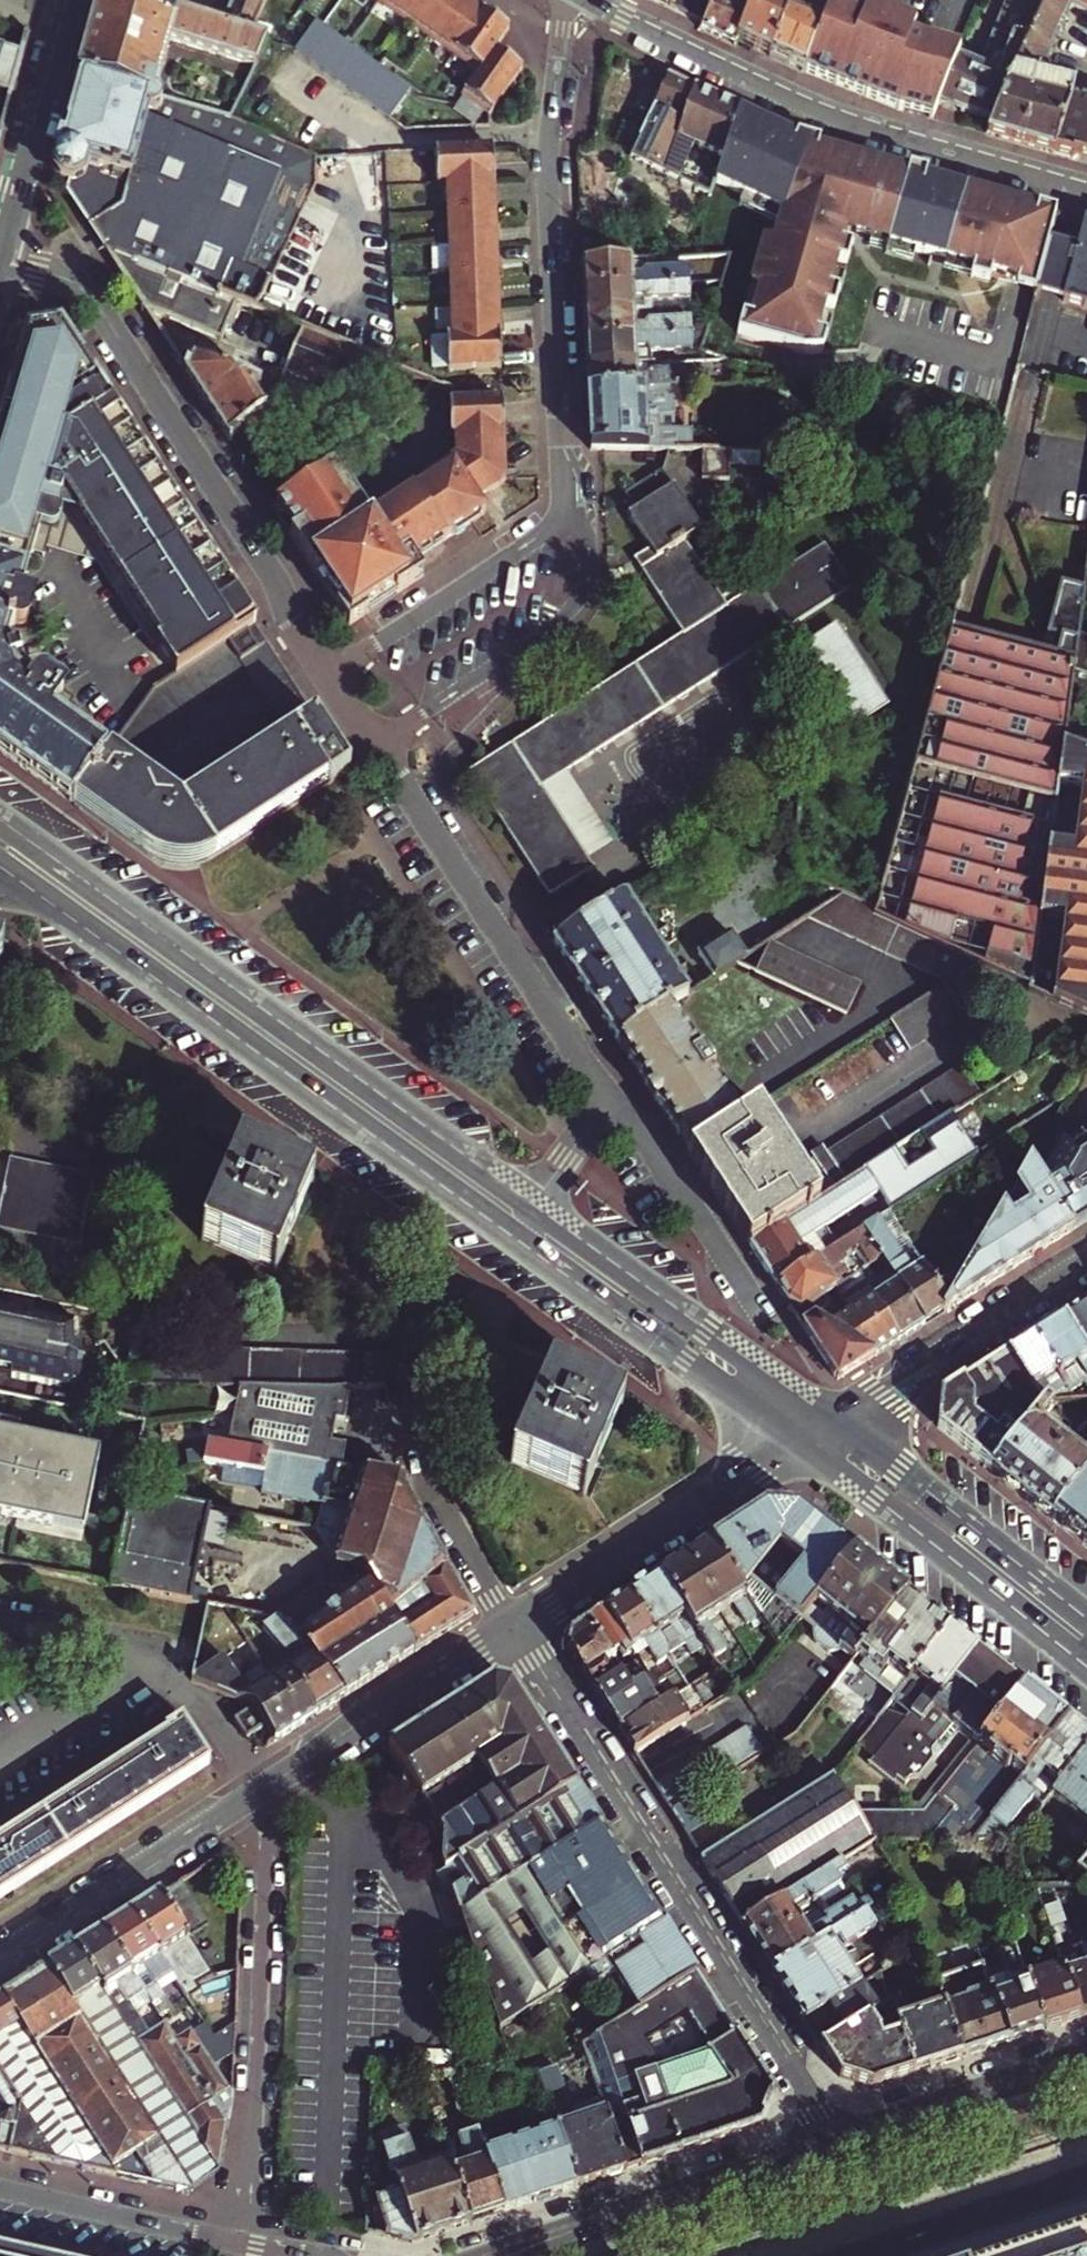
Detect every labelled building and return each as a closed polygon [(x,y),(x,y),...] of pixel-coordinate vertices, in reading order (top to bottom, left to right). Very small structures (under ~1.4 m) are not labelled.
[(199,25),(203,11),(181,5),(182,0),(99,0),(99,1),(175,26),(177,19),(199,25)] [(216,29),(243,36),(261,0),(231,0),(216,29)] [(365,1),(414,35),(436,0),(365,0),(365,1)] [(435,49),(451,24),(462,30),(476,8),(468,3),(464,0),(436,0),(414,35),(435,49)] [(468,3),(476,8),(479,4),(473,0),(470,0),(468,3)] [(671,8),(675,0),(653,0),(671,8)] [(703,23),(710,0),(675,0),(671,8),(703,23)] [(703,23),(701,29),(736,39),(738,35),(751,1),(748,0),(710,0),(703,23)] [(770,52),(787,0),(752,0),(751,1),(738,35),(770,52)] [(770,52),(804,69),(827,0),(787,0),(770,52)] [(941,106),(959,60),(958,47),(912,33),(916,22),(866,5),(862,15),(828,0),(827,0),(804,69),(863,94),(932,121),(941,106)] [(993,120),(1046,0),(1008,0),(978,68),(959,60),(941,106),(993,120)] [(1053,152),(1075,86),(1041,77),(1069,9),(1049,0),(1046,0),(993,120),(987,133),(1053,152)] [(1069,9),(1086,17),(1086,0),(1049,0),(1069,9)] [(78,75),(155,97),(170,42),(256,65),(267,43),(243,36),(216,29),(199,25),(177,19),(175,26),(99,1),(78,75)] [(479,4),(476,8),(481,12),(484,8),(479,4)] [(472,37),(493,50),(507,30),(494,21),(481,12),(476,8),(462,30),(451,24),(435,49),(436,50),(460,44),(465,48),(472,37)] [(497,17),(484,8),(481,12),(494,21),(497,17)] [(292,50),(370,106),(390,75),(314,21),(292,50)] [(520,69),(493,50),(472,37),(465,48),(460,44),(436,50),(474,77),(463,93),(502,95),(520,69)] [(12,93),(22,53),(0,47),(0,90),(12,93)] [(159,108),(162,98),(155,97),(78,75),(52,169),(60,180),(72,184),(83,177),(87,166),(100,170),(102,166),(130,174),(141,134),(149,136),(150,131),(143,128),(148,109),(153,111),(159,108)] [(408,89),(390,75),(370,106),(383,115),(388,116),(408,89)] [(636,156),(664,174),(696,89),(671,78),(636,156)] [(1086,162),(1086,89),(1075,86),(1053,152),(1086,162)] [(691,147),(721,157),(739,110),(696,89),(664,174),(676,183),(691,147)] [(487,116),(502,95),(463,93),(460,97),(487,116)] [(104,250),(236,304),(260,313),(311,186),(312,158),(230,117),(162,98),(159,108),(153,111),(148,109),(143,128),(150,131),(149,136),(141,134),(130,174),(102,166),(100,170),(87,166),(83,177),(72,184),(60,180),(104,250)] [(789,211),(817,142),(739,110),(721,157),(709,192),(739,199),(784,216),(789,211)] [(849,234),(890,244),(912,172),(843,153),(817,142),(789,211),(784,216),(775,244),(766,241),(740,316),(734,334),(799,357),(828,358),(832,343),(822,340),(829,313),(839,316),(844,297),(834,295),(841,267),(851,270),(856,251),(846,249),(849,234)] [(444,186),(445,211),(495,210),(493,150),(436,152),(437,186),(444,186)] [(891,249),(948,264),(970,189),(912,172),(890,244),(892,245),(891,249)] [(1024,283),(1022,291),(1038,294),(1051,242),(1058,214),(1041,209),(970,189),(948,264),(977,271),(975,280),(993,285),(995,276),(1020,282),(1024,283)] [(501,370),(495,210),(445,211),(450,338),(441,338),(443,372),(501,370)] [(1086,307),(1086,221),(1080,250),(1068,247),(1051,242),(1038,294),(1054,298),(1086,307)] [(222,341),(236,304),(104,250),(147,315),(151,313),(222,341)] [(649,272),(648,261),(582,265),(583,291),(688,285),(687,271),(649,272)] [(689,286),(689,298),(717,297),(722,284),(689,286)] [(689,302),(688,285),(583,291),(583,317),(652,313),(651,303),(689,302)] [(652,323),(652,313),(583,317),(586,342),(690,337),(690,322),(652,323)] [(73,802),(105,758),(48,717),(63,695),(47,685),(28,621),(32,605),(19,601),(47,502),(60,506),(62,496),(63,496),(160,645),(156,647),(175,676),(228,642),(255,624),(234,592),(229,585),(168,490),(107,396),(60,324),(27,332),(0,422),(0,751),(65,798),(72,803),(73,802)] [(708,326),(690,327),(691,337),(704,337),(708,326)] [(339,396),(356,352),(301,330),(274,396),(284,400),(293,403),(295,397),(307,402),(313,386),(339,396)] [(692,353),(690,337),(586,342),(587,368),(649,365),(648,354),(692,353)] [(284,400),(274,396),(191,360),(186,375),(227,439),(284,400)] [(654,365),(649,365),(587,368),(588,394),(670,391),(694,390),(693,379),(693,374),(654,375),(654,365)] [(752,387),(770,386),(772,378),(757,373),(752,387)] [(694,390),(731,388),(730,377),(693,379),(694,390)] [(671,417),(670,391),(588,394),(590,448),(600,448),(692,451),(691,434),(673,434),(657,433),(656,417),(671,417)] [(506,483),(503,401),(450,402),(451,437),(455,437),(455,456),(421,478),(425,484),(406,496),(398,508),(310,565),(318,578),(323,576),(341,604),(336,607),(341,614),(403,573),(416,565),(413,562),(418,558),(440,544),(452,536),(466,526),(471,523),(481,517),(486,513),(478,501),(506,483)] [(673,434),(671,417),(656,417),(657,433),(673,434)] [(726,452),(698,451),(697,476),(708,476),(708,480),(725,481),(726,452)] [(370,484),(350,454),(274,503),(295,533),(290,536),(310,565),(398,508),(406,496),(370,520),(353,495),(370,484)] [(472,771),(553,895),(595,867),(543,787),(787,625),(851,722),(889,697),(838,620),(809,640),(796,619),(849,581),(821,540),(757,582),(752,572),(719,594),(681,537),(697,526),(658,471),(625,492),(635,508),(628,512),(650,549),(633,556),(680,632),(472,771)] [(295,533),(274,503),(271,505),(290,536),(295,533)] [(479,524),(481,517),(471,523),(469,531),(479,524)] [(465,533),(466,526),(452,536),(458,537),(465,533)] [(421,562),(426,558),(442,548),(440,544),(418,558),(421,562)] [(423,576),(416,565),(403,573),(341,614),(348,625),(368,611),(365,607),(392,589),(396,593),(423,576)] [(318,578),(336,607),(341,604),(323,576),(318,578)] [(917,757),(1059,799),(1067,748),(1085,590),(1060,583),(1049,634),(1064,637),(1061,647),(1047,643),(1044,651),(955,629),(917,757)] [(368,611),(396,593),(392,589),(365,607),(368,611)] [(195,865),(200,864),(205,862),(210,861),(350,770),(332,743),(315,717),(311,711),(304,700),(297,689),(290,677),(282,666),(274,653),(269,646),(260,631),(255,624),(228,642),(175,676),(154,690),(111,749),(105,758),(73,802),(116,832),(137,848),(149,857),(154,859),(159,861),(165,863),(172,865),(178,867),(181,867),(185,867),(189,866),(195,865)] [(1040,908),(1027,988),(1086,1016),(1086,755),(1067,748),(1059,799),(1040,908)] [(943,793),(905,927),(976,963),(1027,988),(1040,908),(1022,902),(1034,862),(1024,860),(1034,819),(943,793)] [(817,915),(948,981),(976,963),(905,927),(873,912),(875,908),(847,895),(817,915)] [(557,942),(619,1039),(669,1008),(688,996),(625,899),(557,942)] [(747,958),(732,935),(700,956),(709,970),(714,979),(747,958)] [(747,958),(775,972),(787,946),(776,940),(747,958)] [(787,946),(775,972),(854,1011),(866,985),(787,946)] [(948,981),(896,1015),(913,1044),(966,1008),(948,981)] [(619,1039),(689,1150),(740,1118),(669,1008),(619,1039)] [(689,1150),(753,1247),(867,1172),(898,1152),(923,1135),(953,1115),(984,1093),(964,1066),(832,1154),(827,1148),(815,1155),(825,1172),(812,1179),(761,1103),(740,1118),(689,1150)] [(980,1156),(953,1115),(923,1135),(934,1156),(910,1171),(898,1152),(867,1172),(885,1199),(893,1212),(980,1156)] [(1059,1205),(1075,1230),(1086,1222),(1086,1147),(1079,1136),(1069,1143),(1064,1135),(1046,1169),(1052,1179),(1060,1174),(1074,1195),(1059,1205)] [(241,1151),(203,1240),(276,1271),(312,1185),(241,1151)] [(0,1206),(0,1227),(80,1245),(84,1208),(94,1174),(11,1157),(0,1206)] [(1030,1162),(943,1313),(1075,1230),(1059,1205),(1030,1162)] [(753,1247),(778,1287),(839,1248),(831,1235),(885,1199),(867,1172),(753,1247)] [(865,1232),(876,1250),(925,1326),(943,1313),(909,1260),(898,1267),(879,1235),(889,1227),(883,1219),(865,1232)] [(778,1287),(792,1307),(817,1289),(827,1283),(852,1266),(876,1250),(865,1232),(839,1248),(778,1287)] [(876,1250),(852,1266),(900,1343),(925,1326),(876,1250)] [(817,1289),(792,1307),(875,1356),(900,1343),(852,1266),(827,1283),(841,1311),(831,1314),(817,1289)] [(1086,1300),(1075,1307),(1063,1315),(1086,1353),(1086,1301),(1086,1300)] [(0,1307),(0,1374),(77,1391),(84,1359),(81,1358),(77,1323),(0,1307)] [(792,1307),(839,1379),(875,1356),(792,1307)] [(1032,1335),(1069,1393),(1083,1385),(1086,1391),(1086,1353),(1063,1315),(1058,1318),(1032,1335)] [(1042,1405),(1059,1403),(1067,1402),(1063,1397),(1069,1393),(1032,1335),(1013,1347),(1007,1351),(1042,1405)] [(149,1384),(150,1350),(150,1345),(129,1345),(128,1383),(149,1384)] [(166,1384),(167,1351),(150,1350),(149,1384),(166,1384)] [(183,1385),(184,1351),(167,1351),(166,1384),(183,1385)] [(200,1386),(201,1351),(184,1351),(183,1385),(200,1386)] [(216,1386),(216,1352),(201,1351),(200,1386),(216,1386)] [(939,1428),(991,1470),(1042,1405),(1007,1351),(940,1394),(940,1411),(939,1428)] [(233,1386),(233,1353),(216,1352),(216,1386),(233,1386)] [(249,1387),(250,1353),(233,1353),(233,1386),(240,1387),(249,1387)] [(266,1388),(267,1354),(250,1353),(249,1387),(266,1388)] [(283,1388),(284,1354),(267,1354),(266,1388),(283,1388)] [(299,1389),(301,1355),(284,1354),(283,1388),(299,1389)] [(316,1389),(317,1355),(301,1355),(299,1389),(316,1389)] [(333,1390),(334,1356),(317,1355),(316,1389),(333,1390)] [(349,1388),(350,1356),(334,1356),(333,1390),(349,1388)] [(349,1388),(367,1387),(368,1357),(350,1356),(349,1388)] [(548,1375),(508,1464),(583,1496),(623,1407),(548,1375)] [(313,1532),(334,1565),(363,1572),(415,1652),(473,1614),(413,1507),(402,1480),(357,1470),(371,1401),(389,1405),(384,1385),(367,1387),(349,1388),(333,1390),(316,1389),(299,1389),(283,1388),(266,1388),(249,1387),(240,1387),(226,1446),(205,1441),(199,1461),(261,1476),(256,1494),(319,1509),(313,1532)] [(1069,1393),(1063,1397),(1067,1402),(1075,1402),(1069,1393)] [(1041,1426),(1059,1403),(1042,1405),(991,1470),(997,1474),(1031,1502),(1053,1519),(1086,1476),(1086,1438),(1075,1453),(1041,1426)] [(84,1543),(102,1458),(0,1437),(0,1525),(84,1543)] [(1053,1519),(1057,1523),(1083,1543),(1086,1538),(1086,1476),(1053,1519)] [(130,1490),(110,1586),(189,1603),(210,1509),(130,1490)] [(766,1505),(711,1540),(761,1617),(781,1646),(803,1618),(854,1553),(798,1507),(766,1505)] [(711,1540),(660,1573),(707,1646),(718,1664),(730,1656),(708,1621),(734,1604),(748,1625),(761,1617),(711,1540)] [(854,1553),(803,1618),(816,1628),(813,1631),(815,1643),(828,1653),(838,1651),(840,1649),(853,1660),(904,1595),(854,1553)] [(269,1615),(276,1621),(277,1622),(347,1695),(415,1652),(363,1572),(334,1565),(353,1594),(334,1606),(318,1582),(269,1615)] [(660,1573),(630,1593),(668,1654),(686,1643),(693,1654),(707,1646),(660,1573)] [(630,1593),(606,1608),(632,1650),(645,1642),(658,1664),(660,1663),(668,1677),(678,1670),(668,1654),(630,1593)] [(948,1628),(904,1595),(853,1660),(850,1663),(893,1697),(948,1628)] [(606,1608),(588,1619),(610,1654),(620,1647),(624,1655),(632,1650),(606,1608)] [(565,1647),(592,1689),(621,1671),(610,1654),(588,1619),(571,1631),(565,1647)] [(289,1658),(268,1670),(276,1680),(290,1671),(318,1714),(347,1695),(277,1622),(276,1621),(264,1631),(289,1658)] [(1024,1688),(948,1628),(893,1697),(856,1745),(873,1759),(870,1766),(892,1782),(895,1776),(905,1785),(911,1776),(920,1776),(960,1732),(978,1745),(1024,1688)] [(222,1659),(189,1679),(254,1708),(235,1720),(247,1739),(266,1728),(275,1742),(318,1714),(290,1671),(276,1680),(268,1670),(263,1663),(238,1678),(222,1659)] [(592,1689),(618,1731),(656,1707),(639,1680),(648,1674),(638,1660),(621,1671),(592,1689)] [(444,1863),(448,1872),(461,1863),(473,1881),(455,1893),(462,1918),(601,1830),(508,1685),(493,1680),(390,1748),(446,1836),(444,1863)] [(1067,1722),(1024,1688),(978,1745),(938,1796),(953,1811),(931,1841),(975,1841),(990,1816),(978,1808),(1009,1770),(1022,1780),(1067,1722)] [(618,1731),(633,1754),(677,1726),(686,1720),(671,1697),(656,1707),(618,1731)] [(211,1764),(182,1720),(165,1730),(167,1733),(0,1840),(0,1898),(211,1764)] [(1067,1722),(1022,1780),(990,1816),(975,1841),(997,1842),(1033,1798),(1044,1807),(1052,1796),(1086,1752),(1086,1738),(1067,1722)] [(652,1785),(669,1811),(703,1789),(762,1752),(745,1725),(652,1785)] [(1052,1796),(1086,1825),(1086,1752),(1052,1796)] [(700,1858),(741,1924),(839,1860),(872,1839),(851,1805),(831,1775),(700,1858)] [(669,1811),(685,1835),(718,1813),(703,1789),(669,1811)] [(916,1806),(851,1805),(872,1839),(931,1841),(953,1811),(938,1796),(929,1790),(916,1806)] [(663,1927),(601,1830),(462,1918),(499,2030),(607,1962),(663,1927)] [(741,1924),(757,1947),(817,1907),(814,1903),(817,1895),(838,1881),(833,1874),(844,1868),(839,1860),(741,1924)] [(1063,1890),(1086,1894),(1086,1860),(1063,1890)] [(178,1882),(160,1894),(189,1939),(207,1927),(178,1882)] [(160,1894),(133,1912),(171,1973),(186,1998),(194,1992),(195,1985),(190,1978),(192,1978),(184,1965),(200,1955),(198,1953),(197,1953),(189,1939),(160,1894)] [(757,1947),(771,1970),(864,1911),(870,1908),(865,1900),(855,1907),(851,1900),(823,1917),(817,1907),(757,1947)] [(771,1970),(804,2021),(861,1985),(831,1943),(838,1939),(843,1947),(875,1926),(864,1911),(771,1970)] [(133,1912),(105,1930),(143,1991),(159,2015),(165,2011),(166,2004),(162,1997),(163,1996),(155,1983),(171,1973),(133,1912)] [(694,1976),(663,1927),(607,1962),(638,2012),(694,1976)] [(105,1930),(77,1948),(101,1987),(136,2041),(149,2034),(128,2001),(143,1991),(105,1930)] [(1086,2017),(1086,1937),(1077,1940),(1083,1956),(1062,1963),(1081,2019),(1086,2017)] [(1009,2043),(1043,2032),(1024,1973),(1013,1940),(978,1952),(982,1965),(1009,2043)] [(77,1948),(48,1966),(72,2006),(101,1987),(77,1948)] [(1043,2032),(1081,2019),(1062,1963),(1055,1966),(1058,1973),(1038,1980),(1034,1969),(1024,1973),(1043,2032)] [(961,2059),(1009,2043),(982,1965),(935,1981),(943,2006),(961,2059)] [(48,1966),(1,1996),(20,2026),(116,2176),(188,2193),(190,2191),(171,2160),(72,2006),(48,1966)] [(804,2021),(820,2047),(889,2003),(878,1975),(861,1985),(804,2021)] [(771,2094),(694,1976),(638,2012),(584,2047),(605,2114),(624,2171),(759,2127),(771,2094)] [(200,2141),(136,2041),(101,1987),(72,2006),(171,2160),(183,2152),(200,2141)] [(0,1997),(0,2038),(20,2026),(1,1996),(0,1997)] [(870,2089),(914,2075),(896,2023),(889,2003),(820,2047),(840,2077),(870,2089)] [(914,2075),(961,2059),(943,2006),(896,2023),(914,2075)] [(149,2034),(136,2041),(200,2141),(219,2173),(229,2116),(222,2115),(176,2042),(165,2024),(149,2034)] [(191,2032),(176,2042),(222,2115),(229,2116),(231,2105),(232,2074),(222,2080),(210,2061),(234,2046),(235,2024),(213,2038),(205,2026),(192,2034),(191,2032)] [(20,2026),(0,2038),(0,2077),(18,2105),(8,2151),(116,2176),(20,2026)] [(576,2187),(624,2171),(605,2114),(575,2124),(555,2069),(538,2075),(556,2130),(576,2187)] [(8,2151),(18,2105),(0,2077),(0,2149),(8,2151)] [(470,2224),(503,2212),(484,2156),(471,2118),(456,2123),(460,2137),(444,2143),(450,2160),(470,2224)] [(413,2243),(470,2224),(450,2160),(445,2162),(442,2159),(430,2162),(428,2167),(424,2169),(423,2165),(417,2167),(404,2129),(380,2137),(398,2194),(365,2207),(363,2233),(413,2243)] [(503,2212),(576,2187),(556,2130),(484,2156),(503,2212)] [(200,2141),(183,2152),(203,2184),(219,2173),(200,2141)] [(203,2184),(183,2152),(171,2160),(190,2191),(203,2184)] [(996,2255),(1086,2255),(1086,2226),(996,2255)]
